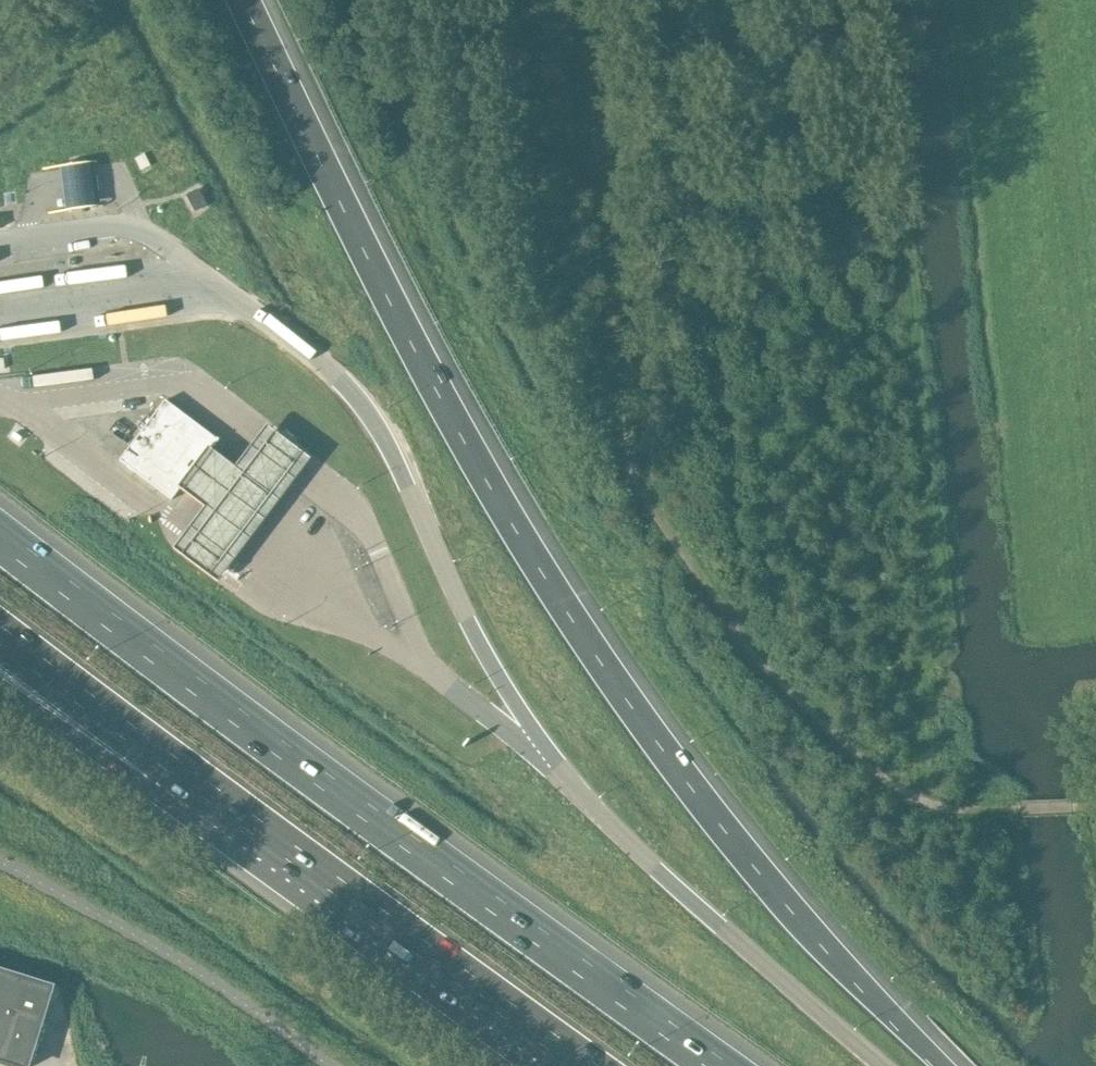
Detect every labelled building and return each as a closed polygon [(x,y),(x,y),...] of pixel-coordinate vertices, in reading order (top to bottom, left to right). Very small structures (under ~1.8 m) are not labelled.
[(95,163),(64,168),(66,183),(70,206),(101,201),(98,180),(95,163)] [(187,195),(195,211),(206,205),(198,189),(187,195)] [(217,438),(166,400),(120,460),(172,499),(184,484),(185,484),(187,482),(185,481),(217,440),(218,441),(220,439),(218,437),(217,438)] [(173,539),(217,573),(311,452),(267,417),(235,458),(209,438),(179,477),(205,497),(173,539)] [(52,987),(0,971),(0,1061),(15,1065),(27,1065),(52,987)]
